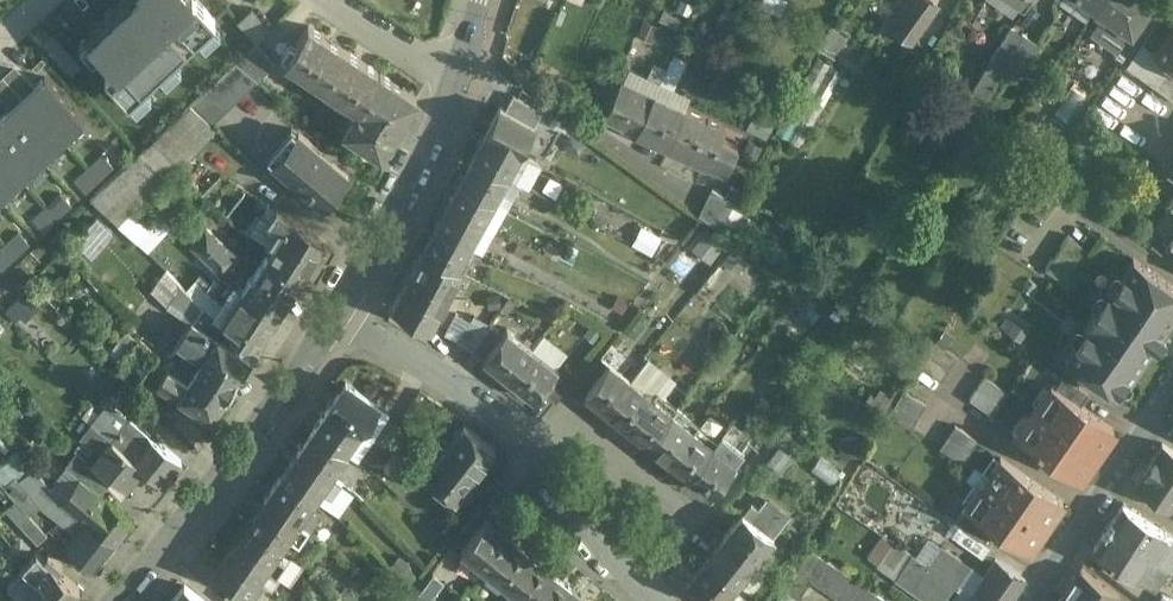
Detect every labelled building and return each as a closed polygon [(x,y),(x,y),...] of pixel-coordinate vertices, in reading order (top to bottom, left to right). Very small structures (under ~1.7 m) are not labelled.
[(85,35),(113,66),(105,73),(129,99),(216,18),(199,0),(124,0),(85,35)] [(930,0),(909,0),(891,25),(912,40),(937,5),(930,0)] [(1024,9),(1031,0),(1012,0),(1024,9)] [(1097,7),(1106,14),(1095,29),(1107,38),(1118,23),(1129,30),(1130,32),(1153,0),(1102,0),(1097,7)] [(1154,0),(1153,0),(1130,32),(1129,30),(1113,54),(1126,64),(1164,8),(1164,7),(1154,0)] [(251,6),(237,18),(257,40),(271,27),(251,6)] [(1164,8),(1126,64),(1172,98),(1172,66),(1152,51),(1172,23),(1172,15),(1164,8)] [(1152,51),(1172,66),(1172,23),(1152,51)] [(381,73),(308,25),(286,59),(358,107),(359,107),(381,73)] [(1025,34),(1010,26),(971,90),(986,99),(1005,67),(1025,34)] [(1038,42),(1025,34),(1005,67),(1018,75),(1038,42)] [(701,49),(680,39),(676,47),(697,57),(701,49)] [(257,42),(235,62),(257,80),(276,63),(257,42)] [(684,64),(671,58),(666,69),(679,75),(684,64)] [(235,62),(191,103),(212,123),(257,80),(235,62)] [(666,69),(653,63),(646,78),(659,84),(666,69)] [(666,69),(659,84),(672,90),(679,75),(666,69)] [(417,96),(381,73),(359,107),(358,107),(344,128),(381,152),(417,96)] [(64,136),(85,117),(46,76),(25,95),(64,136)] [(654,95),(621,80),(604,117),(605,117),(636,132),(637,132),(654,95)] [(1072,81),(1042,126),(1062,139),(1092,94),(1072,81)] [(542,109),(513,94),(505,108),(535,124),(542,109)] [(686,109),(654,94),(654,95),(637,132),(636,132),(668,147),(686,109)] [(43,156),(64,136),(25,95),(4,115),(43,156)] [(191,103),(147,144),(137,153),(161,176),(166,181),(217,128),(212,123),(191,103)] [(534,125),(500,107),(485,134),(519,152),(534,125)] [(725,127),(686,109),(668,147),(670,148),(668,150),(674,153),(675,150),(697,160),(696,162),(702,165),(702,163),(708,165),(725,173),(737,146),(720,138),(725,127)] [(43,156),(4,115),(0,119),(0,153),(22,176),(43,156)] [(348,175),(291,127),(267,156),(324,204),(348,175)] [(519,152),(485,134),(473,157),(506,175),(507,175),(520,182),(526,180),(529,174),(528,169),(528,168),(530,164),(540,165),(541,164),(519,152)] [(103,152),(74,177),(84,189),(114,164),(103,152)] [(22,176),(0,153),(0,195),(0,196),(22,176)] [(137,153),(90,197),(117,223),(126,214),(161,176),(137,153)] [(506,175),(473,157),(460,180),(494,198),(506,175)] [(494,198),(460,180),(448,203),(481,221),(494,198)] [(734,198),(711,186),(703,200),(698,210),(699,212),(700,211),(720,226),(734,198)] [(34,213),(41,226),(63,213),(55,201),(34,213)] [(481,221),(448,203),(436,226),(469,244),(481,221)] [(325,240),(276,208),(269,218),(268,218),(267,219),(260,214),(247,233),(267,246),(271,241),(274,243),(267,255),(301,277),(325,240)] [(146,233),(126,214),(117,223),(137,242),(146,233)] [(469,244),(436,226),(423,249),(462,270),(470,256),(464,253),(469,244)] [(237,256),(206,227),(191,243),(222,272),(237,256)] [(30,241),(19,230),(0,248),(0,258),(6,264),(30,241)] [(1090,250),(1068,236),(1045,270),(1067,285),(1090,250)] [(250,249),(247,247),(236,264),(250,277),(252,278),(263,261),(252,251),(254,249),(251,247),(250,249)] [(462,270),(423,249),(393,304),(432,326),(462,270)] [(263,261),(252,278),(250,277),(242,289),(244,291),(278,313),(301,277),(267,255),(263,261)] [(1111,287),(1109,286),(1084,322),(1086,323),(1064,355),(1119,393),(1123,387),(1119,384),(1126,374),(1130,377),(1154,341),(1157,343),(1164,333),(1162,331),(1172,314),(1172,307),(1172,306),(1172,283),(1133,256),(1111,287)] [(242,289),(238,285),(217,318),(224,325),(253,352),(278,313),(244,291),(242,289)] [(182,286),(154,327),(169,337),(177,342),(202,304),(182,286)] [(23,322),(39,303),(25,291),(9,310),(23,322)] [(202,304),(177,342),(169,337),(162,348),(195,369),(196,368),(211,377),(208,381),(225,393),(249,357),(217,336),(224,325),(217,318),(202,304)] [(473,317),(459,338),(472,348),(488,328),(473,317)] [(488,328),(472,348),(480,355),(500,330),(491,323),(488,328)] [(508,328),(484,359),(509,379),(533,348),(508,328)] [(156,353),(137,338),(116,365),(132,383),(156,353)] [(957,356),(935,341),(927,352),(949,368),(957,356)] [(558,368),(533,348),(509,379),(534,398),(558,368)] [(949,368),(927,352),(919,363),(942,379),(949,368)] [(610,364),(586,394),(607,411),(631,381),(610,364)] [(211,377),(196,368),(195,369),(188,380),(167,367),(158,381),(210,415),(225,393),(208,381),(211,377)] [(566,369),(545,395),(556,403),(576,377),(566,369)] [(1078,384),(1063,374),(1055,385),(1080,403),(1088,391),(1079,384),(1078,384)] [(1007,391),(985,376),(977,387),(999,402),(1007,391)] [(631,381),(607,411),(628,427),(652,397),(631,381)] [(377,403),(346,382),(328,408),(359,429),(377,403)] [(1055,385),(1051,383),(1017,431),(1079,475),(1113,426),(1080,403),(1055,385)] [(999,402),(977,387),(969,398),(992,414),(999,402)] [(926,404),(903,390),(896,402),(919,416),(926,404)] [(146,408),(124,391),(116,401),(138,419),(146,408)] [(652,397),(628,427),(648,443),(677,408),(656,392),(652,397)] [(919,416),(896,402),(889,414),(912,428),(919,416)] [(93,408),(82,422),(89,427),(92,424),(100,414),(93,408)] [(359,429),(328,408),(313,429),(344,451),(359,429)] [(677,408),(648,443),(669,460),(697,424),(677,408)] [(113,424),(100,414),(92,424),(105,434),(113,424)] [(398,422),(386,415),(372,438),(383,446),(384,445),(398,422)] [(183,460),(130,418),(112,440),(142,463),(142,464),(163,481),(163,482),(164,483),(167,480),(166,480),(180,463),(181,463),(183,460)] [(105,434),(92,424),(89,427),(84,433),(97,444),(98,443),(105,434)] [(697,424),(669,460),(690,476),(713,446),(718,441),(697,424)] [(978,440),(955,424),(948,435),(970,451),(978,440)] [(494,449),(464,426),(444,451),(474,474),(494,449)] [(344,451),(313,429),(297,452),(330,475),(330,474),(346,452),(344,451)] [(112,440),(105,434),(98,443),(106,449),(96,461),(112,474),(113,475),(114,475),(125,484),(136,470),(136,471),(142,464),(142,463),(112,440)] [(400,440),(392,435),(384,445),(392,452),(400,440)] [(970,451),(948,435),(940,446),(962,462),(970,451)] [(1164,439),(1149,461),(1172,478),(1172,445),(1164,439)] [(713,446),(690,476),(710,492),(734,462),(713,446)] [(0,467),(0,481),(4,486),(15,476),(41,505),(44,502),(44,503),(44,502),(23,476),(35,467),(20,450),(0,467)] [(474,474),(444,451),(424,477),(454,500),(474,474)] [(107,483),(77,452),(66,466),(80,478),(81,478),(100,493),(107,483)] [(330,475),(297,452),(281,475),(314,498),(319,490),(330,475)] [(1063,499),(1000,455),(966,504),(995,524),(1029,548),(1063,499)] [(1149,461),(1135,482),(1169,506),(1172,500),(1172,478),(1149,461)] [(100,493),(81,478),(80,478),(66,466),(50,486),(55,493),(56,493),(63,500),(62,502),(85,521),(86,522),(115,545),(115,544),(121,537),(120,537),(132,522),(132,523),(134,521),(100,493)] [(115,545),(86,522),(85,521),(62,502),(61,502),(63,500),(56,493),(55,493),(50,486),(35,467),(23,476),(44,502),(44,503),(52,511),(61,520),(76,532),(65,545),(95,570),(115,544),(115,545)] [(340,481),(330,474),(330,475),(319,490),(329,497),(340,481)] [(314,498),(281,475),(265,499),(298,521),(314,498)] [(41,505),(15,476),(4,486),(30,515),(41,505)] [(298,521),(265,499),(249,522),(282,544),(288,536),(298,521)] [(758,509),(752,504),(743,514),(742,513),(722,538),(754,562),(774,536),(773,536),(788,518),(765,500),(758,509)] [(1122,501),(1107,524),(1168,564),(1172,556),(1172,537),(1165,531),(1166,530),(1122,501)] [(965,527),(985,540),(995,524),(966,504),(955,520),(965,527)] [(47,534),(29,515),(19,524),(37,544),(47,534)] [(353,519),(349,515),(343,520),(347,525),(353,519)] [(343,520),(335,528),(340,532),(347,525),(343,520)] [(298,521),(288,536),(298,543),(308,528),(298,521)] [(511,540),(486,521),(462,551),(487,571),(511,540)] [(282,544),(249,522),(233,545),(266,567),(282,544)] [(1168,564),(1107,524),(1092,547),(1136,576),(1137,574),(1154,585),(1168,564)] [(985,540),(965,527),(957,539),(983,556),(990,544),(985,540)] [(754,562),(722,538),(706,559),(737,582),(754,562)] [(511,540),(487,571),(508,587),(531,557),(511,540)] [(233,545),(231,544),(214,570),(248,594),(266,567),(233,545)] [(961,560),(940,546),(931,560),(928,565),(953,584),(953,585),(957,588),(968,571),(959,564),(961,560)] [(809,548),(785,588),(804,600),(827,600),(832,594),(842,600),(888,600),(809,548)] [(37,550),(22,566),(61,600),(66,600),(79,587),(37,550)] [(912,555),(904,550),(894,563),(902,569),(912,555)] [(931,560),(919,553),(916,558),(928,565),(931,560)] [(912,555),(902,569),(895,579),(928,600),(942,600),(953,585),(953,584),(928,565),(916,558),(912,555)] [(552,573),(531,557),(508,587),(526,600),(531,600),(552,573)] [(995,558),(971,593),(984,600),(1011,600),(1026,578),(995,558)] [(706,559),(686,584),(708,600),(722,600),(737,582),(706,559)] [(1086,568),(1088,565),(1083,562),(1061,595),(1070,600),(1114,600),(1116,598),(1120,591),(1086,568)] [(22,566),(9,581),(31,600),(61,600),(22,566)] [(552,573),(531,600),(563,600),(572,589),(552,573)] [(422,595),(430,600),(431,600),(444,583),(436,577),(422,595)] [(185,585),(184,586),(185,587),(174,600),(205,600),(185,585)] [(971,593),(961,586),(952,600),(984,600),(971,593)] [(231,588),(223,599),(226,600),(251,600),(231,588)] [(572,589),(563,600),(588,600),(572,589)] [(1162,592),(1156,600),(1172,600),(1162,592)]
